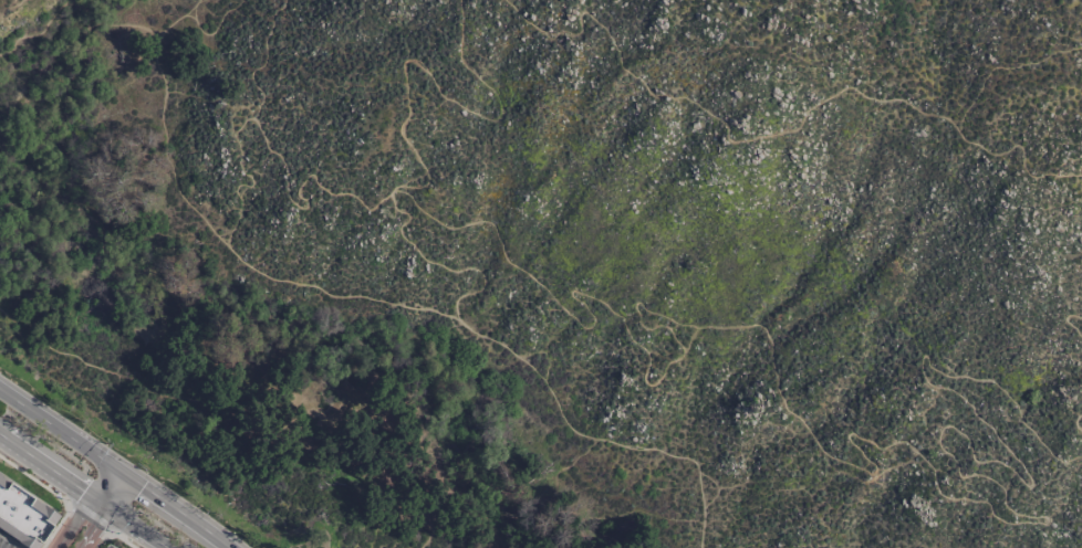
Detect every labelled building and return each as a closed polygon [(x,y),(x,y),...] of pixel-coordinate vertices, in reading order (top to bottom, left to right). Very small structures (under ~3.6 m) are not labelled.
[(25,547),(37,547),(58,517),(0,479),(0,531),(25,547)]
